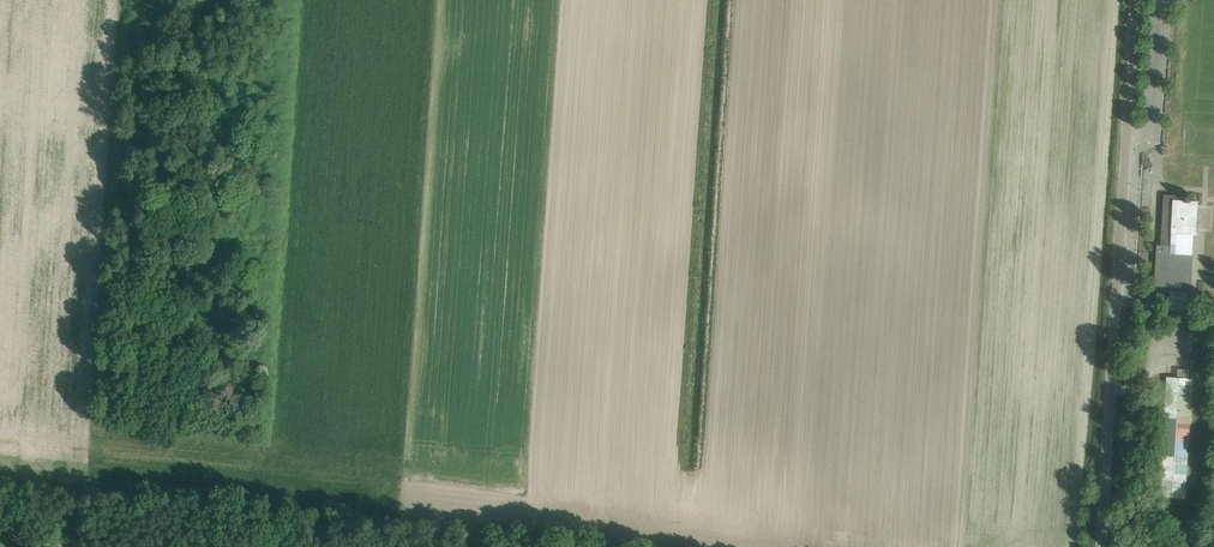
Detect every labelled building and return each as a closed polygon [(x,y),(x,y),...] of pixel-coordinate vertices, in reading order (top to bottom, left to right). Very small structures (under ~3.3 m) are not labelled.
[(1171,255),(1192,257),(1193,236),(1195,236),(1198,203),(1180,202),(1180,195),(1175,195),(1163,194),(1160,245),(1172,246),(1171,255)] [(1190,289),(1192,257),(1171,255),(1172,246),(1160,245),(1156,245),(1154,286),(1166,287),(1190,289)] [(1170,291),(1168,310),(1189,312),(1190,292),(1170,291)] [(1156,292),(1155,304),(1163,305),(1163,293),(1156,292)] [(1159,497),(1184,499),(1192,378),(1167,377),(1159,497)]
